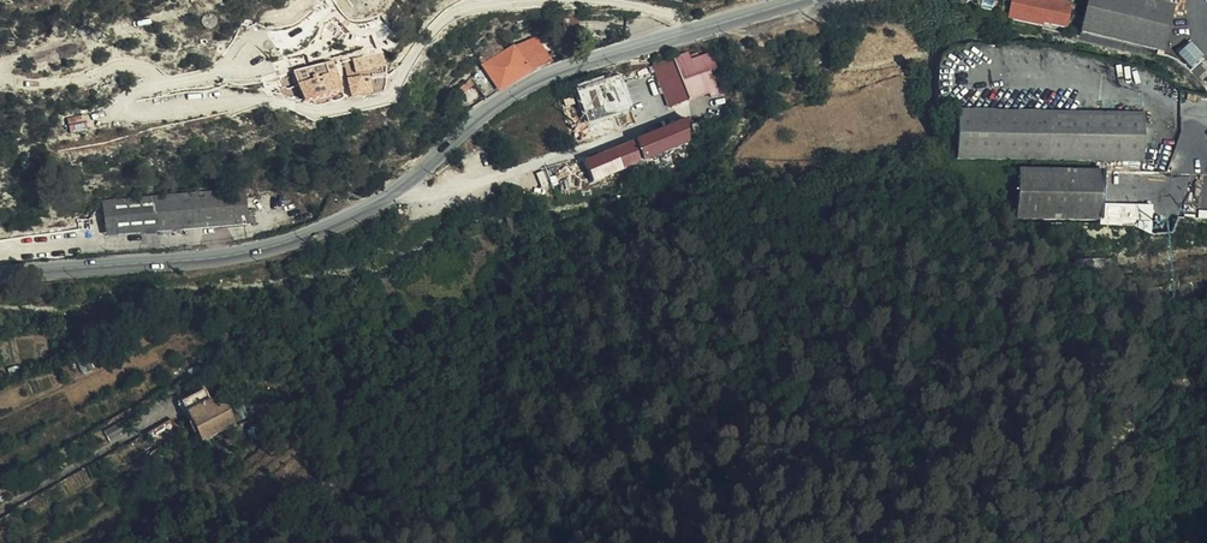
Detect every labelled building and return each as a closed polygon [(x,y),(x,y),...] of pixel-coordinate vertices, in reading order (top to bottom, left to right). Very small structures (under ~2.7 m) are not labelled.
[(1066,28),(1071,4),(1049,0),(1041,0),(1040,3),(1026,0),(1013,0),(1009,20),(1042,26),(1043,24),(1066,28)] [(1164,54),(1174,7),(1141,0),(1090,0),(1081,35),(1164,54)] [(564,19),(567,32),(581,29),(578,16),(564,19)] [(535,18),(517,23),(520,32),(538,27),(535,18)] [(536,36),(549,57),(556,53),(544,33),(536,36)] [(497,89),(499,91),(531,72),(553,63),(549,57),(536,36),(514,45),(503,52),(498,44),(478,55),(478,56),(483,65),(473,70),(455,89),(461,95),(476,82),(480,77),(488,73),(497,89)] [(1177,56),(1192,71),(1205,58),(1191,43),(1177,56)] [(242,61),(250,57),(251,52),(249,51),(240,56),(242,61)] [(687,101),(712,82),(709,71),(715,69),(709,54),(697,59),(691,61),(690,57),(688,53),(673,59),(687,101)] [(269,54),(263,57),(266,63),(272,61),(269,54)] [(367,71),(382,68),(385,68),(381,54),(364,57),(367,71)] [(669,107),(687,101),(673,59),(654,66),(669,107)] [(294,73),(296,83),(296,84),(299,92),(292,94),(296,105),(314,100),(308,78),(321,75),(322,77),(327,76),(323,65),(294,73)] [(709,71),(712,82),(727,71),(723,72),(720,71),(717,68),(715,69),(709,71)] [(308,78),(314,100),(342,92),(340,88),(335,73),(327,76),(322,77),(321,75),(308,78)] [(484,97),(497,89),(488,73),(480,77),(476,82),(484,97)] [(350,87),(363,85),(362,78),(348,80),(350,87)] [(722,105),(738,94),(731,79),(715,89),(717,95),(722,105)] [(365,95),(386,91),(386,90),(384,81),(363,85),(365,95)] [(709,94),(715,89),(712,82),(687,101),(709,94)] [(365,95),(363,85),(350,87),(351,98),(366,96),(365,95)] [(717,95),(715,89),(709,94),(711,98),(717,95)] [(738,94),(722,105),(728,111),(742,99),(738,94)] [(567,103),(560,105),(571,140),(578,137),(577,133),(584,130),(582,122),(574,124),(567,103)] [(1033,161),(1143,162),(1143,114),(957,111),(956,160),(1033,161)] [(705,134),(719,124),(714,113),(701,121),(705,134)] [(704,135),(705,134),(701,121),(700,121),(689,125),(693,139),(704,135)] [(624,148),(632,172),(642,169),(633,144),(625,147),(624,148)] [(624,148),(592,157),(598,177),(598,178),(603,177),(604,182),(632,172),(624,148)] [(592,157),(584,160),(590,180),(598,177),(592,157)] [(1101,219),(1103,171),(1017,170),(1017,198),(1016,218),(1101,219)] [(115,199),(118,236),(247,226),(244,188),(115,199)] [(107,237),(118,236),(115,199),(103,200),(107,237)] [(1135,226),(1136,226),(1137,208),(1108,207),(1107,224),(1135,226)] [(77,382),(83,379),(77,366),(71,368),(77,382)] [(213,410),(205,396),(184,407),(202,441),(213,435),(234,424),(227,412),(220,417),(216,408),(213,410)] [(172,421),(147,435),(156,450),(180,437),(172,421)] [(229,533),(222,519),(209,526),(215,540),(229,533)]
